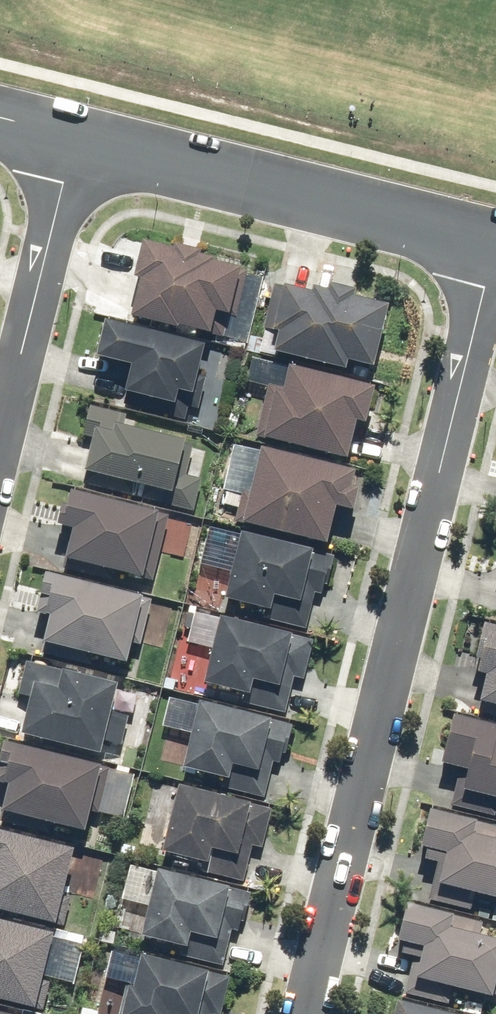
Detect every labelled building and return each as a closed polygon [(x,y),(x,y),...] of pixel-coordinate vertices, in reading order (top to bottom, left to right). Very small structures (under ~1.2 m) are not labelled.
[(179,246),(148,238),(139,276),(144,277),(135,314),(182,326),(183,323),(205,328),(204,331),(227,336),(233,314),(240,315),(251,269),(246,268),(247,265),(217,258),(218,255),(206,252),(207,248),(180,242),(179,246)] [(379,365),(395,301),(360,293),(361,286),(334,280),(333,286),(317,283),(316,288),(288,282),(287,285),(277,283),(266,327),(283,331),(279,349),(351,367),(353,359),(379,365)] [(210,341),(111,317),(102,354),(137,362),(130,389),(171,399),(167,414),(188,419),(192,406),(201,408),(208,377),(202,376),(210,341)] [(372,422),(381,383),(294,362),(288,387),(272,383),(258,437),(352,460),(362,420),(372,422)] [(97,438),(86,483),(134,495),(137,480),(148,483),(144,497),(197,510),(205,478),(189,475),(196,444),(190,442),(191,438),(128,423),(130,414),(94,405),(87,435),(97,438)] [(244,494),(237,519),(333,543),(342,505),(359,509),(365,485),(358,483),(362,467),(267,444),(265,449),(237,443),(225,490),(244,494)] [(165,509),(77,488),(74,502),(69,501),(63,526),(77,529),(70,557),(157,578),(173,514),(164,512),(165,509)] [(246,529),(229,598),(265,606),(262,618),(309,629),(317,594),(329,597),(339,554),(329,552),(328,557),(317,555),(319,546),(246,529)] [(148,594),(51,570),(40,613),(53,616),(47,640),(132,661),(136,644),(143,646),(155,598),(148,596),(148,594)] [(298,631),(226,614),(209,683),(246,692),(244,703),(289,714),(298,677),(305,679),(315,639),(297,635),(298,631)] [(495,701),(495,620),(491,618),(477,668),(492,672),(486,698),(495,701)] [(66,669),(30,660),(21,695),(34,698),(26,732),(107,752),(109,742),(124,746),(131,715),(116,712),(123,680),(67,666),(66,669)] [(277,717),(205,700),(188,768),(225,777),(222,788),(268,799),(276,763),(287,766),(297,724),(276,719),(277,717)] [(495,795),(495,720),(459,711),(446,762),(473,770),(470,783),(460,780),(454,804),(486,813),(491,794),(495,795)] [(9,740),(0,777),(0,781),(13,784),(7,810),(90,830),(94,812),(102,814),(115,765),(9,740)] [(256,800),(185,783),(168,852),(206,861),(203,872),(247,883),(256,847),(265,849),(275,808),(256,803),(256,800)] [(435,805),(425,845),(432,846),(428,859),(441,862),(431,900),(475,911),(480,892),(495,897),(495,823),(483,820),(483,818),(435,805)] [(0,826),(0,906),(68,923),(76,896),(66,894),(78,845),(0,826)] [(236,884),(162,866),(145,935),(180,943),(177,957),(227,969),(236,931),(246,933),(256,891),(236,886),(236,884)] [(411,900),(402,939),(428,945),(423,964),(415,962),(408,993),(455,1005),(460,985),(495,994),(495,933),(485,931),(487,922),(459,915),(460,912),(411,900)] [(0,916),(0,998),(48,1009),(55,978),(78,983),(89,935),(57,927),(57,929),(0,916)] [(214,1013),(215,1013),(225,1013),(233,976),(214,972),(215,969),(146,953),(138,985),(130,983),(123,1013),(214,1013)] [(403,998),(399,1013),(471,1013),(403,998)] [(0,1005),(0,1013),(26,1013),(1,1008),(2,1005),(0,1005)]
